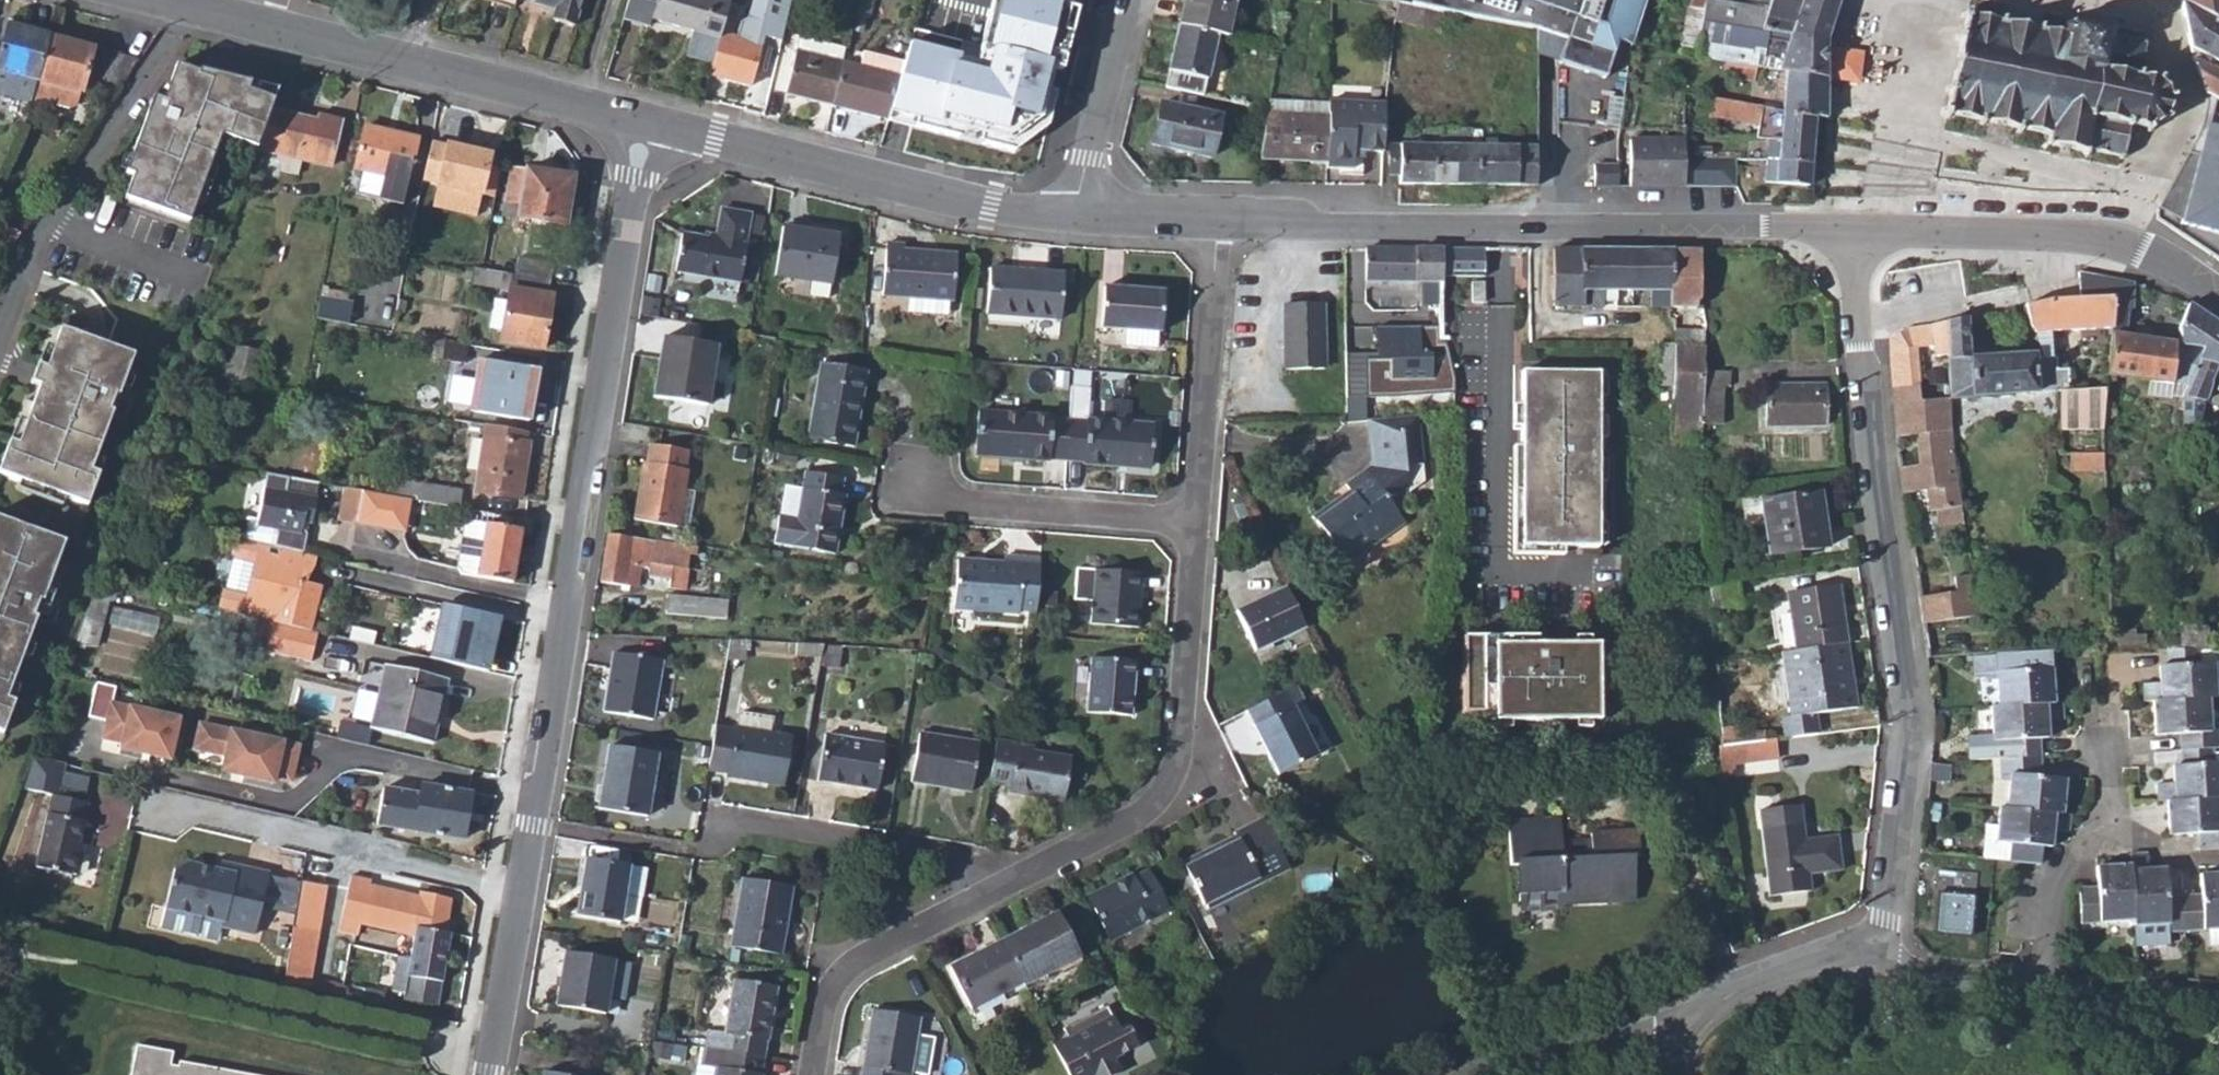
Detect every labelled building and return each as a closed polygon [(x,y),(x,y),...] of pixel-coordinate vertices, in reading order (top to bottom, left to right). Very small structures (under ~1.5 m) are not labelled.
[(511,9),(514,0),(483,0),(511,9)] [(553,8),(550,21),(571,27),(579,0),(526,0),(553,8)] [(711,64),(719,35),(723,18),(727,4),(727,3),(728,0),(627,0),(621,19),(660,30),(662,24),(692,33),(685,56),(711,64)] [(903,64),(899,79),(889,119),(1015,151),(1049,126),(1079,7),(1070,5),(1047,0),(995,0),(975,74),(906,56),(903,64)] [(1234,0),(1183,0),(1177,27),(1184,28),(1216,36),(1226,38),(1234,0)] [(1386,2),(1396,4),(1442,12),(1540,31),(1593,40),(1606,0),(1387,0),(1386,2)] [(1636,31),(1646,0),(1606,0),(1593,40),(1615,43),(1621,26),(1636,31)] [(1695,50),(1701,22),(1706,1),(1706,0),(1691,0),(1689,7),(1687,7),(1679,47),(1695,50)] [(1706,1),(1701,22),(1825,40),(1837,3),(1818,0),(1769,0),(1766,11),(1706,1)] [(2180,4),(2218,24),(2218,0),(2179,0),(2180,4)] [(1394,22),(1438,31),(1442,12),(1396,4),(1394,22)] [(2180,4),(2190,51),(2193,60),(2218,73),(2218,24),(2180,4)] [(1971,12),(1967,11),(1966,15),(1962,15),(1962,19),(1965,20),(1961,38),(1958,37),(1957,40),(1961,41),(1950,87),(1947,87),(1946,91),(1950,92),(1945,110),(1942,110),(1941,114),(1946,114),(1945,118),(1948,118),(1949,115),(1979,121),(1979,125),(1981,125),(1982,122),(2017,128),(2016,133),(2020,133),(2022,129),(2048,134),(2046,143),(2043,146),(2045,150),(2049,146),(2081,152),(2085,157),(2088,155),(2086,151),(2117,157),(2117,160),(2120,161),(2121,159),(2124,159),(2125,156),(2122,155),(2129,127),(2134,127),(2139,128),(2144,127),(2146,131),(2150,130),(2149,126),(2161,120),(2165,123),(2167,120),(2164,117),(2167,112),(2168,107),(2169,101),(2172,100),(2171,95),(2167,96),(2165,91),(2162,87),(2158,83),(2160,78),(2156,77),(2154,81),(2138,75),(2144,46),(2147,46),(2148,42),(2145,42),(2146,39),(2142,38),(2141,41),(2110,35),(2114,31),(2111,29),(2106,32),(2092,29),(2070,24),(2068,19),(2064,21),(2065,25),(2062,25),(2060,28),(2059,31),(2061,34),(2042,29),(2042,26),(2039,26),(2038,29),(2004,22),(2004,19),(2001,18),(1999,22),(1970,16),(1971,12)] [(1785,73),(1824,79),(1825,55),(1825,40),(1701,22),(1695,50),(1694,57),(1725,63),(1773,71),(1785,73)] [(36,81),(48,36),(5,25),(0,44),(0,71),(36,81)] [(1615,43),(1631,46),(1636,31),(1621,26),(1615,43)] [(1172,49),(1178,51),(1184,28),(1177,27),(1172,49)] [(1203,97),(1216,36),(1184,28),(1178,51),(1172,49),(1163,88),(1203,97)] [(1602,78),(1615,43),(1593,40),(1540,31),(1539,49),(1559,56),(1557,63),(1602,78)] [(760,46),(719,35),(711,64),(708,74),(749,85),(760,46)] [(92,48),(48,36),(36,81),(31,101),(24,122),(35,125),(37,118),(61,125),(70,120),(92,48)] [(798,37),(794,51),(841,63),(845,50),(798,37)] [(1272,60),(1274,49),(1264,47),(1262,58),(1272,60)] [(1538,58),(1557,63),(1559,56),(1539,49),(1538,58)] [(102,51),(94,80),(115,85),(123,57),(102,51)] [(783,95),(830,106),(841,63),(794,51),(783,95)] [(903,64),(862,53),(858,68),(899,79),(903,64)] [(115,85),(119,86),(137,60),(123,57),(115,85)] [(2193,60),(2205,96),(2218,103),(2218,73),(2193,60)] [(830,106),(889,119),(899,79),(858,68),(841,63),(830,106)] [(1770,84),(1773,71),(1725,63),(1724,72),(1731,73),(1731,77),(1770,84)] [(198,71),(197,73),(175,66),(161,101),(152,98),(123,173),(132,176),(124,198),(188,223),(220,136),(255,149),(258,142),(270,109),(273,99),(247,92),(250,84),(198,71)] [(31,101),(36,81),(0,71),(0,93),(31,101)] [(1785,73),(1782,111),(1814,117),(1824,119),(1824,115),(1824,79),(1785,73)] [(1512,111),(1536,111),(1537,88),(1533,88),(1533,76),(1515,76),(1514,87),(1512,90),(1512,111)] [(1711,106),(1710,118),(1723,120),(1726,101),(1707,98),(1706,105),(1711,106)] [(1259,159),(1310,161),(1311,154),(1325,155),(1327,102),(1268,101),(1267,112),(1266,114),(1263,130),(1259,159)] [(1753,106),(1726,101),(1723,120),(1749,125),(1753,106)] [(1351,151),(1380,151),(1380,145),(1384,103),(1327,102),(1325,155),(1325,161),(1325,167),(1350,168),(1351,151)] [(1161,105),(1151,145),(1209,159),(1219,118),(1161,105)] [(1769,128),(1768,141),(1778,142),(1779,137),(1812,140),(1814,117),(1782,111),(1753,106),(1749,125),(1769,128)] [(314,120),(270,109),(258,142),(255,149),(276,154),(275,163),(280,164),(279,170),(296,175),(301,160),(328,166),(339,120),(316,115),(314,120)] [(1253,127),(1263,130),(1266,114),(1255,112),(1253,127)] [(1517,146),(1478,147),(1478,187),(1535,186),(1535,174),(1535,120),(1519,119),(1517,146)] [(35,125),(24,122),(23,128),(33,130),(35,125)] [(363,126),(353,170),(362,173),(358,194),(383,199),(382,202),(400,206),(416,139),(363,126)] [(2198,155),(2188,151),(2160,202),(2184,214),(2181,223),(2218,233),(2218,129),(2206,126),(2198,155)] [(1431,186),(1454,186),(1454,146),(1441,145),(1440,131),(1421,131),(1421,146),(1431,145),(1431,186)] [(1470,146),(1470,131),(1440,131),(1441,145),(1454,146),(1454,186),(1478,187),(1478,147),(1470,146)] [(1627,140),(1628,186),(1683,185),(1682,174),(1682,157),(1683,140),(1627,140)] [(1768,141),(1766,160),(1810,165),(1812,144),(1778,142),(1768,141)] [(478,194),(494,197),(499,169),(488,165),(489,156),(431,142),(423,179),(437,183),(434,196),(475,207),(478,194)] [(1397,186),(1431,186),(1431,145),(1421,146),(1388,145),(1388,178),(1397,178),(1397,186)] [(1699,157),(1682,157),(1682,174),(1699,174),(1699,157)] [(1714,157),(1699,157),(1699,174),(1715,174),(1714,157)] [(1732,174),(1730,158),(1714,157),(1715,174),(1732,174)] [(1808,187),(1810,165),(1766,160),(1766,165),(1764,182),(1808,187)] [(1591,166),(1591,174),(1617,174),(1618,166),(1591,166)] [(511,167),(503,214),(564,226),(573,177),(511,167)] [(1591,174),(1592,187),(1618,186),(1617,174),(1591,174)] [(1683,185),(1699,185),(1699,174),(1682,174),(1683,185)] [(1715,174),(1699,174),(1699,185),(1717,185),(1715,174)] [(1733,185),(1732,174),(1715,174),(1717,185),(1733,185)] [(682,233),(676,270),(740,281),(746,244),(744,244),(749,214),(722,209),(716,239),(682,233)] [(783,227),(775,274),(832,283),(839,236),(783,227)] [(885,243),(881,293),(910,296),(908,310),(948,314),(949,298),(953,299),(956,253),(903,249),(904,244),(885,243)] [(1423,281),(1424,325),(1441,326),(1441,275),(1488,275),(1487,248),(1432,248),(1366,248),(1366,279),(1423,281)] [(1653,306),(1672,306),(1673,248),(1616,248),(1553,248),(1553,305),(1604,305),(1604,290),(1653,290),(1653,306)] [(1702,248),(1673,248),(1672,306),(1703,307),(1702,297),(1702,248)] [(517,259),(514,275),(548,281),(551,265),(517,259)] [(990,267),(987,312),(1060,317),(1063,272),(990,267)] [(546,294),(548,281),(514,275),(481,269),(473,268),(471,282),(507,289),(499,342),(541,350),(550,296),(546,294)] [(2141,298),(2141,286),(2078,273),(2078,301),(2113,299),(2111,329),(2106,371),(2105,382),(2113,382),(2114,375),(2149,380),(2147,392),(2181,397),(2198,360),(2201,350),(2180,346),(2125,337),(2128,310),(2131,309),(2132,298),(2141,298)] [(1485,325),(1488,275),(1441,275),(1441,326),(1442,339),(1447,339),(1476,340),(1476,326),(1485,325)] [(1100,326),(1124,328),(1159,330),(1160,330),(1164,290),(1104,286),(1100,326)] [(353,303),(319,297),(316,318),(349,323),(353,303)] [(2034,333),(2111,329),(2113,299),(2078,301),(2044,302),(2022,306),(2028,327),(2034,333)] [(1323,302),(1286,303),(1287,369),(1325,368),(1323,302)] [(2218,362),(2218,327),(2186,305),(2175,330),(2180,346),(2201,350),(2198,360),(2181,397),(2203,402),(2214,367),(2216,367),(2218,362)] [(1949,398),(2059,392),(2068,391),(2067,370),(2056,370),(2055,358),(2049,358),(2040,358),(2036,358),(2034,354),(1968,359),(1965,318),(1943,322),(1946,355),(1948,395),(1949,398)] [(1932,356),(1946,355),(1943,322),(1903,328),(1887,340),(1894,425),(1894,433),(1951,431),(1949,398),(1918,399),(1914,347),(1931,346),(1932,356)] [(1426,339),(1440,381),(1455,377),(1455,373),(1454,367),(1447,339),(1442,339),(1441,326),(1424,325),(1426,339)] [(1123,342),(1157,344),(1159,330),(1124,328),(1123,342)] [(1414,329),(1368,328),(1367,360),(1382,361),(1382,378),(1424,379),(1425,352),(1413,352),(1414,329)] [(0,465),(0,475),(86,506),(97,475),(89,472),(111,412),(108,411),(114,396),(117,397),(132,356),(59,329),(45,369),(37,366),(30,383),(38,386),(16,444),(9,441),(0,465)] [(2049,333),(2034,333),(2040,358),(2049,358),(2049,333)] [(664,336),(654,397),(707,405),(717,345),(664,336)] [(465,364),(468,344),(434,339),(432,358),(465,364)] [(1702,438),(1702,423),(1704,373),(1704,369),(1705,346),(1660,343),(1659,385),(1672,385),(1670,436),(1702,438)] [(216,362),(213,375),(254,383),(260,353),(233,347),(229,365),(216,362)] [(478,360),(470,411),(525,421),(532,388),(535,387),(538,370),(478,360)] [(820,363),(808,438),(854,446),(867,370),(820,363)] [(1731,370),(1704,369),(1704,373),(1702,423),(1721,423),(1723,386),(1730,386),(1731,370)] [(1519,547),(1597,548),(1599,371),(1521,371),(1519,547)] [(1825,384),(1768,384),(1768,425),(1824,425),(1825,384)] [(2059,431),(2101,429),(2105,390),(2088,391),(2068,391),(2059,392),(2059,431)] [(2218,407),(2218,393),(2215,391),(2210,404),(2218,407)] [(1049,456),(1066,458),(1069,419),(1051,418),(1052,415),(980,409),(976,453),(1048,459),(1049,456)] [(1317,520),(1347,562),(1403,522),(1387,500),(1409,480),(1408,464),(1427,463),(1423,414),(1372,418),(1374,463),(1345,484),(1351,496),(1317,520)] [(1085,421),(1069,419),(1066,458),(1083,459),(1083,462),(1128,465),(1129,461),(1150,462),(1154,424),(1086,418),(1085,421)] [(525,433),(485,426),(475,492),(519,499),(528,444),(523,443),(525,433)] [(1920,468),(1900,470),(1904,497),(1924,495),(1927,516),(1957,511),(1955,485),(1954,467),(1951,431),(1894,433),(1895,439),(1916,439),(1920,468)] [(677,526),(678,522),(684,487),(687,470),(684,469),(687,450),(650,443),(647,463),(644,462),(639,493),(646,494),(641,519),(677,526)] [(2072,450),(2072,469),(2107,469),(2107,450),(2072,450)] [(843,477),(806,471),(793,545),(834,552),(845,495),(841,493),(843,477)] [(318,502),(317,502),(321,484),(267,474),(257,519),(256,524),(271,527),(278,533),(275,546),(304,553),(308,536),(304,531),(306,525),(312,526),(318,502)] [(387,479),(384,495),(394,497),(410,500),(458,509),(461,492),(387,479)] [(678,522),(690,523),(697,489),(684,487),(678,522)] [(336,518),(355,521),(361,491),(342,488),(336,518)] [(355,521),(388,528),(394,497),(384,495),(361,491),(355,521)] [(1819,492),(1763,500),(1770,554),(1826,545),(1819,492)] [(388,528),(403,531),(410,500),(394,497),(388,528)] [(244,539),(275,546),(278,533),(271,527),(256,524),(257,519),(244,517),(239,521),(236,533),(239,538),(244,539)] [(0,519),(0,734),(2,734),(14,703),(5,700),(35,618),(32,617),(37,602),(41,603),(63,543),(0,519)] [(462,573),(476,576),(486,523),(464,519),(455,569),(462,573)] [(521,529),(486,523),(476,576),(510,582),(521,529)] [(698,549),(610,534),(602,582),(621,585),(621,589),(628,591),(629,586),(637,587),(640,567),(649,569),(648,574),(670,578),(668,586),(683,589),(684,585),(695,586),(699,570),(689,567),(691,554),(697,555),(698,549)] [(223,587),(218,609),(270,621),(310,630),(321,585),(306,582),(304,568),(311,567),(314,555),(304,553),(275,546),(244,539),(239,538),(234,537),(229,563),(251,568),(245,593),(223,587)] [(1020,600),(1038,602),(1040,559),(1004,555),(1003,562),(957,559),(954,607),(1020,612),(1020,600)] [(1143,572),(1077,567),(1074,599),(1092,600),(1090,623),(1138,627),(1143,572)] [(1954,595),(1958,619),(1959,624),(1977,621),(1969,578),(1952,580),(1954,595)] [(1789,593),(1796,650),(1848,644),(1840,586),(1789,593)] [(1255,649),(1304,625),(1292,600),(1286,587),(1237,612),(1255,649)] [(666,594),(665,611),(726,618),(728,599),(666,594)] [(1954,595),(1919,598),(1922,622),(1958,619),(1954,595)] [(114,605),(111,628),(158,632),(160,609),(114,605)] [(444,607),(432,659),(486,671),(498,619),(444,607)] [(310,630),(270,621),(264,650),(310,661),(317,632),(310,630)] [(2110,630),(2111,643),(2144,643),(2144,636),(2135,635),(2134,631),(2110,630)] [(1462,645),(1538,644),(1538,636),(1462,637),(1462,645)] [(796,655),(822,657),(824,644),(797,643),(796,655)] [(1538,644),(1462,645),(1463,713),(1494,713),(1494,722),(1599,720),(1598,643),(1538,644)] [(1856,706),(1848,644),(1796,650),(1783,652),(1791,714),(1783,716),(1785,735),(1818,731),(1815,712),(1856,706)] [(2142,683),(2143,701),(2151,700),(2209,697),(2216,696),(2213,661),(2200,662),(2199,648),(2165,647),(2167,666),(2168,682),(2160,682),(2142,683)] [(2050,651),(2031,652),(2032,669),(2051,668),(2050,651)] [(615,652),(605,711),(652,720),(661,659),(615,652)] [(2031,652),(1974,655),(1975,678),(1994,677),(1996,705),(2054,702),(2051,668),(2032,669),(2031,652)] [(822,666),(837,668),(839,656),(825,653),(822,666)] [(918,664),(930,665),(932,655),(920,654),(918,664)] [(1091,655),(1088,711),(1130,714),(1134,660),(1091,655)] [(385,665),(371,727),(431,742),(446,679),(385,665)] [(2159,666),(2160,682),(2168,682),(2167,666),(2159,666)] [(167,761),(177,720),(110,705),(114,687),(94,683),(86,718),(105,722),(101,739),(120,743),(119,750),(167,761)] [(1298,685),(1286,690),(1247,710),(1279,774),(1318,755),(1294,705),(1305,699),(1298,685)] [(2181,749),(2213,747),(2218,747),(2218,723),(2210,723),(2209,697),(2151,700),(2154,736),(2179,734),(2181,749)] [(2062,718),(2061,702),(2054,702),(1996,705),(1990,706),(1992,740),(2008,742),(2008,757),(2040,755),(2039,738),(2038,719),(2047,719),(2062,718)] [(742,727),(774,733),(776,716),(745,711),(742,727)] [(2038,719),(2039,738),(2048,737),(2047,719),(2038,719)] [(297,748),(198,725),(192,750),(224,757),(220,773),(271,785),(272,779),(288,783),(297,748)] [(792,736),(774,733),(742,727),(736,726),(735,731),(716,727),(713,746),(709,770),(726,773),(725,776),(783,786),(792,736)] [(919,734),(912,780),(971,790),(978,744),(919,734)] [(812,735),(804,775),(817,777),(824,738),(812,735)] [(826,735),(819,780),(876,789),(885,744),(826,735)] [(1775,736),(1731,741),(1733,756),(1735,756),(1744,755),(1744,759),(1777,755),(1775,736)] [(995,747),(1034,753),(1035,745),(996,740),(995,747)] [(1718,761),(1721,772),(1737,770),(1735,756),(1733,756),(1731,741),(1722,743),(1719,743),(1718,761)] [(609,746),(599,808),(647,815),(657,753),(609,746)] [(1071,759),(1034,753),(995,747),(990,780),(1011,784),(1010,790),(1063,799),(1071,759)] [(2157,801),(2165,800),(2218,797),(2218,762),(2215,762),(2213,747),(2181,749),(2181,765),(2182,782),(2173,783),(2156,784),(2157,801)] [(2007,782),(2004,808),(2062,815),(2065,780),(2041,777),(2040,755),(2008,757),(1998,758),(1999,781),(2007,782)] [(41,838),(75,846),(85,804),(55,796),(62,765),(30,757),(18,788),(51,796),(41,838)] [(2172,765),(2173,783),(2182,782),(2181,765),(2172,765)] [(382,788),(376,824),(462,838),(469,792),(422,785),(419,794),(382,788)] [(2165,800),(2168,835),(2197,834),(2198,849),(2218,847),(2218,797),(2165,800)] [(1840,867),(1835,833),(1805,837),(1800,801),(1761,807),(1773,893),(1811,888),(1809,871),(1840,867)] [(2004,808),(1999,808),(1995,860),(2039,863),(2040,846),(2042,830),(2051,831),(2067,832),(2069,815),(2062,815),(2004,808)] [(1206,905),(1209,910),(1291,869),(1265,818),(1235,833),(1238,841),(1211,854),(1209,849),(1185,861),(1188,866),(1185,868),(1204,905),(1206,905)] [(1516,862),(1517,892),(1563,890),(1564,899),(1635,896),(1633,855),(1640,854),(1638,830),(1590,832),(1590,848),(1570,849),(1569,841),(1562,841),(1560,818),(1508,821),(1510,863),(1516,862)] [(2040,846),(2050,846),(2051,840),(2051,831),(2042,830),(2040,846)] [(74,851),(75,846),(41,838),(34,868),(76,877),(82,852),(74,851)] [(2167,931),(2184,930),(2182,894),(2167,895),(2166,877),(2148,878),(2148,870),(2148,865),(2146,853),(2130,854),(2129,859),(2130,866),(2133,920),(2133,925),(2167,924),(2167,931)] [(642,897),(647,868),(588,858),(578,914),(620,922),(625,894),(642,897)] [(210,871),(225,874),(227,866),(212,863),(210,871)] [(237,931),(254,935),(259,910),(265,879),(266,876),(250,872),(227,866),(225,874),(210,871),(184,864),(174,868),(165,907),(165,908),(222,921),(222,927),(237,931)] [(2080,922),(2133,920),(2130,866),(2096,868),(2096,887),(2078,888),(2080,922)] [(2148,870),(2148,878),(2166,877),(2165,869),(2148,870)] [(1939,870),(1933,934),(1969,938),(1975,874),(1939,870)] [(1133,873),(1088,897),(1109,938),(1168,909),(1148,871),(1135,877),(1133,873)] [(2218,928),(2218,874),(2198,875),(2200,894),(2182,894),(2184,930),(2206,929),(2218,928)] [(265,879),(259,910),(289,917),(296,885),(265,879)] [(743,879),(732,945),(782,954),(793,887),(743,879)] [(417,899),(367,891),(368,887),(347,883),(336,938),(356,942),(360,926),(361,920),(414,928),(414,925),(443,930),(449,896),(420,891),(417,899)] [(1517,892),(1518,907),(1564,905),(1564,899),(1563,890),(1517,892)] [(165,907),(152,904),(147,925),(165,930),(166,928),(218,940),(222,927),(222,921),(165,908),(165,907)] [(1057,912),(1001,940),(1022,982),(1023,984),(1080,955),(1057,912)] [(360,926),(413,935),(414,928),(361,920),(360,926)] [(437,1005),(449,932),(443,930),(414,925),(414,928),(413,935),(408,958),(398,957),(393,990),(403,992),(403,999),(437,1005)] [(295,927),(282,983),(306,989),(319,932),(295,927)] [(2206,929),(2207,946),(2218,945),(2218,928),(2206,929)] [(971,1007),(1022,982),(1001,940),(951,966),(971,1007)] [(567,951),(558,1005),(606,1014),(614,959),(567,951)] [(2135,963),(2124,963),(2125,974),(2136,973),(2135,963)] [(711,1030),(708,1047),(764,1057),(767,1039),(768,1039),(776,987),(735,979),(726,1032),(711,1030)] [(364,987),(361,1002),(382,1006),(384,992),(364,987)] [(1054,1043),(1070,1074),(1112,1074),(1122,1072),(1114,1057),(1138,1045),(1128,1026),(1120,1030),(1107,1004),(1064,1027),(1068,1036),(1054,1043)] [(862,1074),(894,1074),(895,1070),(910,1073),(919,1016),(873,1009),(862,1074)] [(178,1060),(177,1065),(171,1064),(173,1051),(136,1044),(131,1074),(258,1074),(178,1060)] [(764,1057),(708,1047),(705,1063),(720,1066),(718,1074),(762,1074),(763,1074),(761,1073),(764,1057)]
